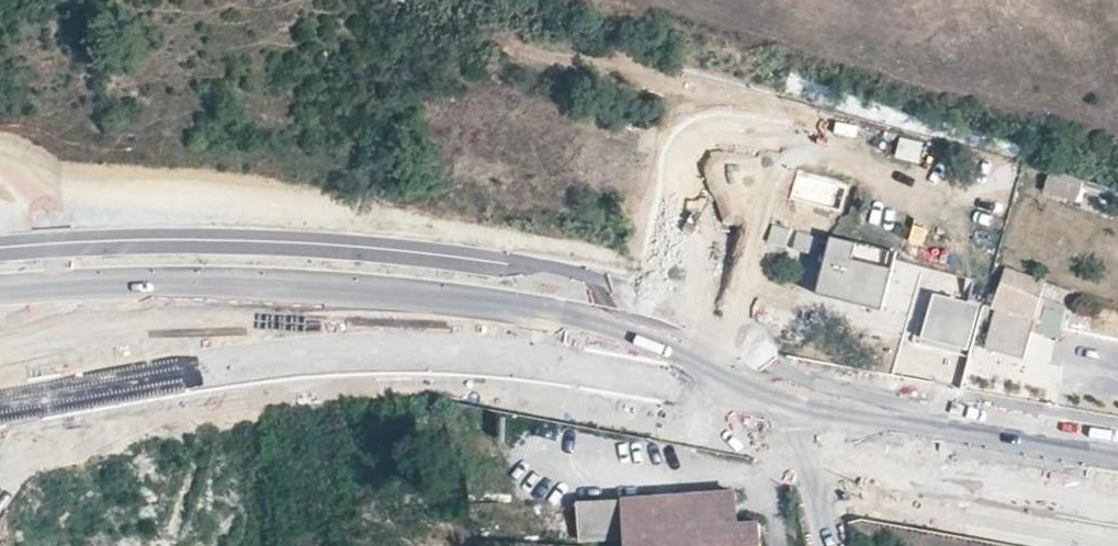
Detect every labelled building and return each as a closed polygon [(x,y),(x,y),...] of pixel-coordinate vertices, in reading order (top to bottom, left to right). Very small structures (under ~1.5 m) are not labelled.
[(896,157),(920,164),(925,145),(901,138),(896,157)] [(1082,186),(1048,175),(1043,191),(1077,202),(1082,186)] [(872,310),(882,270),(822,254),(811,293),(872,310)] [(1040,293),(1044,276),(1016,270),(1012,286),(1040,293)] [(1012,286),(1001,283),(994,314),(1032,324),(1031,327),(1062,334),(1070,301),(1040,293),(1012,286)] [(964,352),(976,307),(934,296),(922,340),(964,352)] [(1023,360),(1031,327),(1032,324),(994,314),(984,350),(1023,360)] [(1061,348),(1046,423),(1091,432),(1101,382),(1117,386),(1117,346),(1106,344),(1104,356),(1061,348)] [(997,354),(994,366),(1017,373),(1021,360),(997,354)] [(759,523),(738,525),(735,492),(691,495),(694,545),(761,545),(759,523)] [(691,495),(691,494),(578,503),(581,540),(627,537),(627,545),(694,545),(691,495)]
